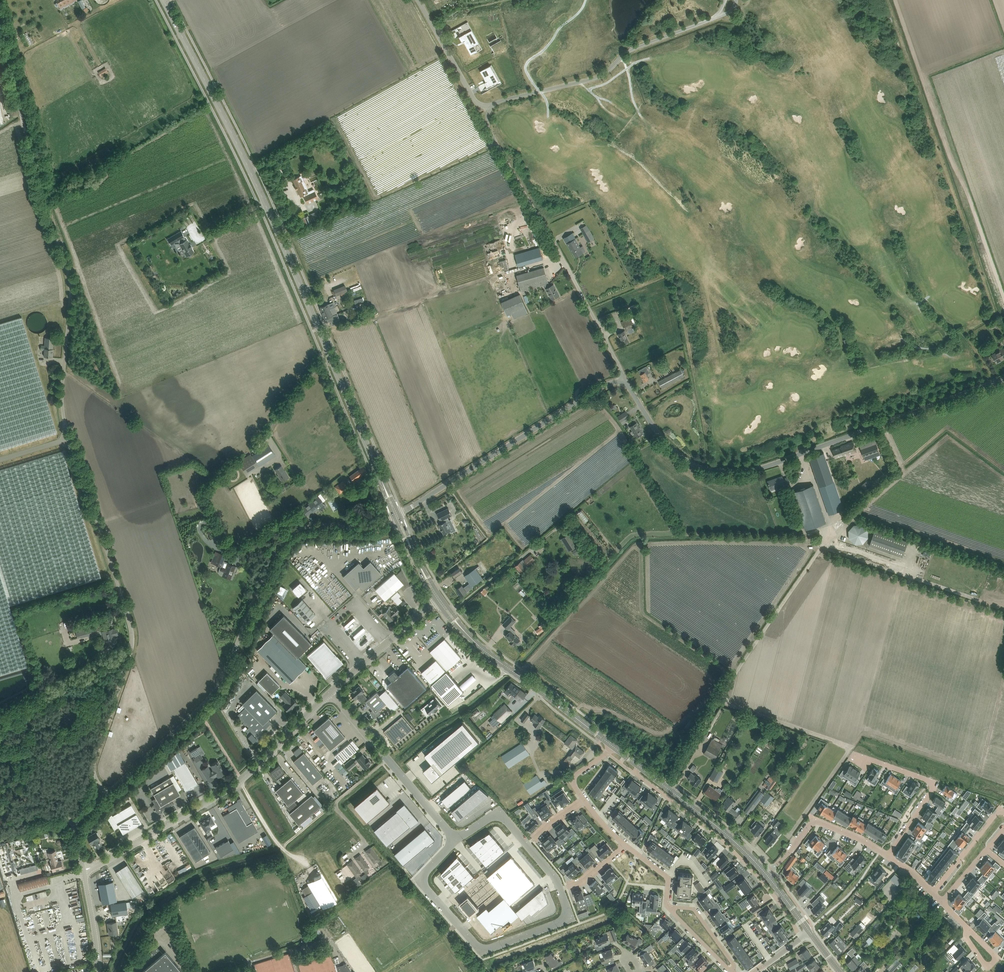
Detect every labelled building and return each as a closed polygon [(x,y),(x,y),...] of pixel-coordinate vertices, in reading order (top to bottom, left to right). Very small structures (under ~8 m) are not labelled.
[(57,2),(56,3),(55,4),(56,6),(58,6),(59,6),(60,8),(65,6),(63,4),(70,0),(71,2),(75,0),(56,0),(57,2)] [(462,42),(464,42),(465,41),(466,43),(465,43),(471,53),(473,52),(474,54),(480,51),(480,50),(479,50),(478,49),(481,48),(473,34),(471,30),(467,32),(461,36),(459,37),(462,42)] [(504,47),(501,41),(491,46),(495,52),(504,47)] [(486,71),(482,73),(486,80),(486,79),(487,81),(486,82),(484,83),(485,83),(486,86),(487,88),(488,90),(489,91),(501,84),(501,83),(499,80),(498,80),(494,82),(493,81),(497,78),(497,77),(494,71),(491,65),(484,69),(486,71)] [(103,80),(108,78),(107,75),(110,74),(108,69),(100,72),(103,80)] [(317,198),(314,192),(313,189),(308,191),(303,181),(301,182),(299,177),(293,180),(301,196),(304,195),(307,203),(317,198)] [(305,225),(309,224),(320,219),(317,211),(306,216),(302,218),(305,225)] [(574,218),(562,226),(566,232),(578,225),(574,218)] [(580,228),(584,234),(590,230),(586,224),(580,228)] [(584,234),(589,242),(595,239),(590,230),(584,234)] [(167,239),(171,245),(174,243),(177,247),(180,245),(187,256),(186,256),(186,257),(194,252),(191,248),(192,247),(192,248),(190,243),(190,244),(189,244),(187,240),(187,239),(186,240),(184,237),(185,237),(181,231),(168,239),(167,239)] [(568,236),(563,238),(567,244),(572,252),(573,252),(575,257),(580,255),(583,253),(580,248),(581,248),(578,243),(575,239),(576,238),(573,233),(568,236)] [(305,251),(309,264),(324,259),(319,246),(320,248),(316,250),(315,248),(305,251)] [(539,247),(515,254),(518,266),(543,259),(539,247)] [(500,261),(502,267),(505,266),(506,270),(508,269),(506,259),(500,261)] [(539,269),(516,275),(521,291),(544,285),(552,300),(555,298),(560,296),(554,284),(550,286),(548,284),(549,284),(544,267),(539,269)] [(333,290),(336,295),(347,291),(345,285),(333,290)] [(514,318),(528,312),(520,294),(501,301),(507,315),(512,313),(514,318)] [(333,302),(320,307),(325,319),(326,323),(330,321),(332,326),(341,322),(339,317),(337,313),(333,302)] [(57,433),(22,317),(0,324),(0,450),(57,433)] [(622,344),(627,342),(629,342),(626,334),(629,333),(629,332),(633,330),(632,327),(634,326),(631,319),(622,324),(625,330),(624,331),(622,332),(618,334),(622,344)] [(54,338),(45,337),(45,346),(41,345),(41,350),(44,350),(44,356),(52,357),(54,338)] [(994,358),(996,363),(1001,360),(1001,359),(1003,358),(1003,348),(992,355),(994,358)] [(644,382),(649,379),(647,375),(650,373),(646,366),(643,368),(638,370),(641,374),(640,374),(644,382)] [(681,370),(658,382),(662,388),(684,376),(681,370)] [(626,411),(618,416),(621,422),(622,424),(630,420),(628,418),(629,417),(626,411)] [(636,437),(638,437),(639,436),(639,437),(640,436),(640,435),(643,434),(639,428),(638,428),(636,424),(637,423),(630,427),(632,431),(630,432),(632,435),(634,434),(636,437)] [(859,443),(865,460),(881,455),(875,438),(859,443)] [(856,451),(855,446),(853,442),(841,446),(841,447),(832,450),(835,457),(843,454),(843,455),(856,451)] [(246,474),(258,466),(259,466),(276,455),(269,445),(252,456),(251,454),(238,462),(246,474)] [(9,605),(101,577),(63,451),(0,470),(0,574),(9,605)] [(824,453),(809,458),(811,462),(829,514),(843,509),(834,481),(824,453)] [(282,481),(285,480),(289,477),(281,465),(277,468),(276,469),(279,475),(278,475),(282,481)] [(350,476),(353,481),(367,471),(363,467),(350,476)] [(789,485),(787,478),(783,479),(782,476),(775,479),(773,480),(772,480),(768,481),(771,490),(785,485),(785,486),(789,485)] [(335,487),(337,489),(340,493),(343,491),(343,490),(347,487),(343,481),(335,487)] [(866,481),(861,485),(865,490),(870,486),(866,481)] [(827,522),(816,489),(814,484),(792,492),(805,530),(827,522)] [(311,501),(301,509),(305,513),(307,516),(316,508),(318,511),(326,505),(323,502),(318,496),(313,500),(314,501),(312,502),(311,501)] [(448,508),(437,513),(441,520),(442,523),(439,524),(441,528),(440,528),(442,531),(444,534),(451,531),(447,523),(450,521),(448,517),(452,515),(448,508)] [(849,539),(855,544),(863,543),(868,538),(868,529),(862,524),(854,525),(848,531),(849,539)] [(874,530),(869,546),(903,557),(908,541),(874,530)] [(571,532),(560,539),(568,552),(579,545),(571,532)] [(218,553),(214,565),(220,567),(221,568),(221,570),(219,569),(219,571),(218,571),(218,572),(219,573),(219,574),(220,574),(223,575),(226,576),(230,578),(233,572),(234,573),(236,572),(237,570),(237,568),(237,567),(236,567),(235,566),(228,563),(223,561),(225,556),(218,553)] [(524,560),(523,559),(520,562),(519,562),(516,566),(520,572),(524,568),(534,560),(531,555),(530,555),(524,560)] [(298,561),(294,564),(299,569),(303,565),(298,561)] [(343,576),(355,589),(360,585),(364,590),(382,574),(370,561),(363,567),(358,562),(343,576)] [(455,578),(463,573),(459,568),(452,573),(455,578)] [(462,585),(457,589),(461,596),(467,592),(470,589),(473,587),(472,586),(483,579),(475,568),(465,576),(470,583),(467,585),(464,588),(462,585)] [(375,589),(385,600),(400,587),(402,590),(409,584),(402,570),(396,575),(394,572),(375,589)] [(28,666),(9,605),(0,574),(0,675),(28,666)] [(300,583),(293,589),(295,592),(294,593),(297,595),(298,595),(302,592),(304,594),(308,591),(305,587),(304,587),(300,583)] [(280,586),(277,593),(282,595),(286,588),(280,586)] [(397,591),(391,597),(397,604),(402,600),(398,597),(400,595),(397,591)] [(293,607),(306,622),(315,614),(302,599),(293,607)] [(382,613),(390,621),(395,616),(395,615),(400,611),(395,605),(392,608),(391,606),(390,606),(388,608),(382,613)] [(276,631),(300,655),(311,643),(283,615),(269,628),(274,633),(276,631)] [(508,629),(511,625),(516,621),(510,616),(506,620),(503,624),(508,629)] [(348,634),(360,622),(358,620),(345,631),(348,634)] [(538,634),(543,631),(546,629),(543,624),(539,626),(540,628),(535,630),(538,634)] [(77,638),(88,635),(88,636),(100,633),(98,626),(76,632),(77,638)] [(110,629),(105,631),(108,640),(107,640),(109,644),(106,650),(110,652),(115,642),(116,642),(114,635),(118,634),(116,628),(113,629),(113,628),(110,629)] [(424,643),(426,646),(436,641),(430,628),(421,633),(425,642),(424,643)] [(514,645),(517,643),(518,645),(519,644),(521,643),(521,642),(519,640),(520,639),(511,630),(509,633),(505,636),(510,641),(510,642),(513,646),(514,645)] [(307,666),(298,657),(300,655),(276,631),(274,633),(257,650),(289,683),(307,666)] [(436,659),(421,673),(431,684),(448,704),(464,690),(447,671),(458,661),(462,658),(445,639),(441,642),(430,652),(436,659)] [(330,673),(340,664),(339,662),(341,660),(324,641),(307,655),(324,675),(328,671),(330,673)] [(408,667),(399,675),(395,670),(388,676),(392,681),(387,685),(405,706),(426,688),(408,667)] [(280,685),(267,672),(258,681),(271,694),(280,685)] [(504,692),(508,695),(510,692),(521,701),(526,694),(511,683),(504,692)] [(361,702),(367,698),(363,693),(364,692),(359,686),(351,693),(356,699),(358,698),(361,702)] [(268,719),(277,710),(256,689),(242,703),(245,707),(237,715),(249,727),(245,730),(247,733),(249,736),(248,736),(253,742),(254,741),(256,743),(256,742),(257,743),(262,738),(261,737),(264,735),(261,732),(271,722),(268,719)] [(399,705),(386,690),(380,695),(387,703),(393,711),(399,705)] [(298,703),(291,697),(291,698),(285,692),(280,697),(286,702),(283,705),(289,712),(298,703)] [(377,692),(366,702),(374,711),(371,713),(375,718),(381,713),(379,710),(387,703),(380,695),(377,692)] [(441,705),(436,699),(425,708),(431,715),(434,712),(435,712),(439,709),(438,708),(441,705)] [(496,726),(512,712),(505,704),(494,714),(492,716),(494,718),(491,721),(495,725),(496,726)] [(545,720),(541,717),(541,718),(539,716),(538,717),(535,714),(532,717),(526,713),(521,720),(524,722),(528,717),(534,722),(533,724),(539,728),(545,720)] [(413,729),(402,716),(384,731),(395,744),(413,729)] [(313,730),(330,750),(345,737),(329,717),(313,730)] [(463,723),(424,755),(432,763),(428,767),(424,771),(430,777),(429,777),(432,781),(479,742),(463,723)] [(580,758),(584,752),(577,746),(577,743),(576,742),(577,740),(571,735),(564,743),(573,749),(571,751),(568,755),(566,758),(562,763),(567,766),(568,764),(568,765),(571,762),(570,761),(575,755),(580,758)] [(712,739),(704,753),(714,759),(723,745),(712,739)] [(352,740),(350,742),(357,750),(359,748),(352,740)] [(350,743),(335,756),(341,763),(356,751),(350,743)] [(522,743),(502,757),(509,768),(530,754),(522,743)] [(831,746),(823,758),(832,764),(840,752),(834,748),(831,746)] [(190,751),(196,761),(203,757),(197,747),(190,751)] [(296,765),(312,784),(323,775),(299,747),(293,752),(296,756),(297,755),(298,757),(293,761),(296,765)] [(370,762),(367,758),(366,757),(365,758),(362,754),(356,759),(354,761),(351,758),(344,764),(349,769),(355,763),(358,761),(361,765),(360,766),(363,768),(364,769),(370,763),(369,763),(370,762)] [(186,790),(189,790),(189,789),(192,789),(193,788),(195,787),(194,785),(198,783),(185,761),(173,768),(186,790)] [(218,761),(213,764),(211,765),(213,769),(210,771),(207,766),(202,770),(209,781),(215,778),(214,777),(217,775),(218,777),(225,773),(218,761)] [(279,765),(270,772),(277,780),(286,773),(279,765)] [(610,765),(606,770),(615,776),(618,772),(610,765)] [(843,770),(839,775),(842,777),(843,776),(848,779),(855,769),(850,766),(846,772),(843,770)] [(715,767),(709,778),(718,782),(723,772),(715,767)] [(871,774),(867,780),(875,785),(879,779),(876,777),(879,771),(877,769),(875,767),(874,768),(873,769),(873,768),(870,773),(871,774)] [(855,769),(848,779),(853,782),(853,784),(855,785),(858,780),(856,778),(860,772),(858,771),(859,770),(856,768),(855,769)] [(615,776),(606,770),(603,774),(611,780),(614,776),(615,776)] [(691,773),(687,778),(691,781),(690,781),(691,781),(692,782),(692,783),(696,786),(702,780),(695,775),(691,773)] [(884,778),(880,783),(883,785),(884,784),(889,788),(896,777),(893,776),(894,775),(891,773),(891,774),(890,774),(887,780),(884,778)] [(600,779),(608,785),(611,780),(603,774),(600,779)] [(537,775),(524,784),(530,794),(547,783),(545,779),(541,781),(541,782),(537,775)] [(769,777),(763,785),(768,789),(775,780),(777,778),(773,775),(771,778),(769,777)] [(151,788),(156,797),(152,800),(154,804),(153,804),(156,810),(157,809),(158,810),(159,810),(160,811),(161,810),(174,803),(171,799),(180,794),(170,777),(151,788)] [(896,777),(889,788),(894,791),(893,792),(896,794),(900,788),(897,787),(901,781),(896,777)] [(287,804),(288,805),(294,800),(294,801),(303,793),(291,778),(275,790),(286,804),(287,804)] [(604,789),(608,785),(600,779),(597,783),(604,789)] [(625,789),(626,788),(630,791),(637,782),(634,780),(634,781),(632,779),(629,784),(626,782),(622,787),(625,789)] [(448,807),(471,788),(465,780),(442,799),(448,807)] [(636,798),(640,793),(637,791),(641,786),(640,785),(640,784),(637,782),(630,791),(629,792),(636,798)] [(906,786),(903,791),(911,796),(914,791),(915,791),(918,787),(917,786),(918,785),(913,782),(909,788),(906,786)] [(597,783),(593,787),(603,795),(603,794),(601,793),(604,789),(597,783)] [(944,788),(942,791),(948,794),(946,797),(951,801),(957,793),(951,789),(952,789),(947,786),(945,785),(943,787),(944,788)] [(707,788),(704,792),(708,795),(708,794),(710,795),(709,796),(715,800),(718,796),(720,794),(719,793),(722,790),(719,788),(718,789),(716,788),(715,790),(710,786),(707,788)] [(377,787),(354,806),(366,821),(389,802),(377,787)] [(480,787),(452,811),(459,820),(488,795),(480,787)] [(593,787),(590,792),(600,799),(603,795),(593,787)] [(552,798),(550,799),(556,806),(560,803),(562,805),(570,800),(562,789),(551,796),(552,798)] [(758,790),(743,809),(745,810),(746,809),(748,811),(748,812),(750,814),(764,794),(763,793),(760,790),(759,791),(758,790)] [(857,790),(853,796),(858,799),(860,796),(862,793),(857,790)] [(965,793),(962,797),(966,799),(969,795),(971,792),(967,790),(965,793)] [(643,795),(639,800),(646,805),(653,795),(648,792),(645,796),(643,795)] [(768,792),(761,801),(768,806),(774,797),(768,792)] [(287,804),(286,804),(284,805),(290,812),(289,813),(298,825),(321,806),(311,794),(298,805),(294,801),(294,800),(288,805),(287,804)] [(653,795),(646,805),(654,811),(658,806),(654,804),(658,799),(653,795)] [(727,799),(724,803),(726,805),(724,807),(728,811),(728,810),(735,815),(735,816),(738,818),(741,814),(742,813),(739,811),(740,809),(738,807),(735,810),(734,809),(733,810),(731,807),(733,804),(736,801),(729,796),(727,799)] [(936,796),(933,801),(938,805),(936,808),(942,812),(945,807),(943,805),(945,802),(936,796)] [(541,805),(542,808),(547,815),(552,812),(548,805),(550,803),(547,798),(544,800),(545,802),(541,805)] [(821,798),(817,804),(820,806),(817,810),(822,813),(827,806),(828,806),(829,803),(821,798)] [(979,803),(976,806),(982,810),(984,808),(990,812),(992,809),(992,810),(994,807),(993,807),(994,807),(992,806),(993,805),(988,802),(982,798),(979,803)] [(239,842),(258,830),(241,802),(242,801),(238,800),(237,801),(227,808),(230,812),(223,816),(239,842)] [(531,817),(524,824),(530,831),(538,823),(534,819),(537,816),(536,814),(532,808),(528,802),(524,805),(528,811),(531,817)] [(404,803),(396,810),(396,811),(374,830),(386,845),(409,826),(410,827),(418,820),(404,803)] [(142,822),(131,804),(108,818),(115,828),(118,826),(117,826),(118,825),(123,833),(142,822)] [(543,818),(547,815),(542,808),(541,805),(536,808),(535,806),(532,808),(536,814),(538,812),(543,818)] [(827,806),(822,813),(827,816),(832,808),(828,806),(827,806)] [(929,807),(925,812),(933,817),(935,818),(938,814),(940,815),(942,812),(936,808),(934,811),(929,807)] [(659,816),(666,822),(674,812),(669,808),(665,813),(661,810),(659,816)] [(832,808),(827,816),(831,819),(836,811),(832,808)] [(974,813),(970,817),(972,819),(979,824),(980,824),(981,824),(982,822),(983,820),(978,815),(980,812),(975,808),(972,811),(974,813)] [(613,817),(612,818),(616,822),(623,815),(624,814),(619,810),(618,811),(616,809),(613,812),(616,814),(613,817)] [(836,811),(831,819),(832,819),(834,820),(835,818),(838,819),(842,812),(837,809),(836,811)] [(679,816),(674,812),(666,822),(665,823),(673,828),(677,823),(675,821),(679,816)] [(842,812),(838,819),(842,822),(847,815),(842,812)] [(924,815),(922,817),(928,821),(926,823),(931,827),(933,824),(930,822),(933,817),(925,812),(924,812),(923,814),(924,815)] [(589,822),(584,815),(581,817),(579,815),(577,816),(575,817),(574,816),(571,818),(572,819),(571,820),(578,828),(583,824),(585,826),(589,822)] [(623,815),(616,822),(620,825),(627,818),(623,815)] [(847,815),(842,822),(846,825),(851,817),(847,815)] [(851,817),(846,825),(847,825),(849,826),(850,824),(853,826),(858,818),(857,818),(853,815),(851,817)] [(211,829),(210,826),(215,823),(210,816),(200,822),(204,829),(205,829),(206,832),(210,830),(211,829)] [(858,818),(853,826),(857,829),(862,821),(863,821),(864,819),(858,816),(857,818),(858,818)] [(627,818),(620,825),(624,829),(631,822),(627,818)] [(754,826),(751,829),(758,835),(760,832),(761,831),(764,827),(764,826),(765,825),(759,820),(757,818),(751,825),(754,826)] [(766,818),(763,820),(768,826),(771,824),(766,818)] [(681,833),(688,823),(683,819),(679,824),(677,823),(673,828),(681,833)] [(967,821),(963,826),(969,830),(972,826),(976,829),(979,824),(972,819),(968,823),(967,821)] [(862,821),(857,829),(862,832),(862,831),(867,824),(866,824),(863,821),(862,821)] [(631,822),(624,829),(628,833),(635,826),(631,822)] [(768,837),(765,840),(771,845),(774,841),(776,839),(781,833),(779,832),(783,827),(777,822),(773,827),(775,828),(770,834),(768,837)] [(867,824),(862,831),(862,832),(864,833),(865,831),(868,833),(873,825),(868,822),(866,824),(867,824)] [(918,822),(915,827),(925,833),(928,829),(929,830),(931,827),(926,823),(924,826),(918,822)] [(681,833),(688,839),(692,834),(689,832),(693,827),(688,823),(681,833)] [(564,824),(560,827),(566,834),(567,836),(571,832),(573,834),(576,832),(572,827),(569,830),(564,824)] [(873,825),(868,833),(872,836),(877,828),(873,825)] [(194,826),(187,831),(203,856),(210,851),(194,826)] [(635,826),(628,833),(632,836),(632,837),(639,829),(635,826)] [(963,826),(956,834),(966,842),(966,841),(967,842),(969,839),(968,839),(970,837),(965,834),(969,830),(963,826)] [(561,838),(566,834),(560,827),(556,831),(561,837),(558,839),(562,843),(564,841),(561,838)] [(913,830),(912,832),(918,836),(916,838),(921,842),(923,839),(922,838),(925,833),(915,827),(914,827),(912,829),(913,830)] [(424,828),(394,853),(403,864),(426,845),(426,846),(434,839),(424,828)] [(877,828),(872,836),(877,839),(882,831),(877,828)] [(639,829),(632,837),(636,841),(643,833),(639,829)] [(203,856),(187,831),(179,836),(195,861),(203,856)] [(882,831),(877,839),(882,842),(887,834),(882,831)] [(96,832),(87,837),(91,844),(93,843),(96,848),(102,845),(99,840),(100,839),(98,836),(99,835),(99,834),(98,832),(97,832),(96,832)] [(490,832),(469,845),(486,865),(505,850),(490,832)] [(692,839),(701,846),(706,839),(703,837),(703,836),(701,834),(701,835),(698,832),(692,839)] [(651,833),(647,841),(650,844),(654,839),(655,839),(656,837),(651,833)] [(266,834),(262,837),(267,845),(271,843),(266,834)] [(956,834),(950,843),(955,847),(958,843),(962,846),(966,842),(956,834)] [(551,835),(546,839),(552,846),(553,847),(557,843),(559,846),(562,843),(558,839),(556,841),(551,835)] [(809,838),(804,843),(807,846),(808,845),(812,849),(814,847),(821,839),(820,839),(821,838),(818,836),(818,837),(816,835),(811,841),(809,838)] [(908,837),(905,842),(914,848),(917,843),(919,845),(921,842),(916,838),(914,841),(908,837)] [(6,878),(15,876),(15,877),(22,876),(19,861),(22,861),(20,852),(21,851),(23,858),(29,857),(28,854),(32,854),(30,846),(27,846),(26,839),(0,845),(0,848),(6,878)] [(545,846),(541,849),(547,856),(550,853),(549,852),(554,848),(553,847),(552,846),(546,839),(542,842),(545,846)] [(657,844),(659,842),(655,839),(654,839),(650,844),(647,848),(651,852),(657,844)] [(821,839),(814,847),(818,850),(815,853),(818,856),(823,851),(820,848),(825,843),(821,839)] [(215,847),(221,856),(233,848),(228,840),(215,847)] [(905,842),(902,846),(911,853),(914,848),(905,842)] [(948,846),(945,850),(954,857),(957,853),(953,849),(955,847),(950,843),(948,846)] [(605,844),(601,847),(599,849),(595,844),(590,849),(592,851),(596,855),(599,853),(602,857),(606,853),(610,850),(605,844)] [(656,855),(662,847),(657,844),(651,852),(656,855)] [(718,850),(713,845),(709,849),(706,846),(701,853),(703,855),(705,854),(710,858),(718,850)] [(831,849),(826,854),(829,856),(833,860),(834,859),(836,857),(842,850),(842,849),(843,849),(840,847),(838,846),(833,851),(831,849)] [(902,846),(899,851),(906,856),(908,857),(911,853),(902,846)] [(365,851),(374,863),(379,859),(370,847),(365,851)] [(583,854),(590,863),(595,860),(594,859),(589,853),(592,851),(590,849),(588,847),(586,849),(587,851),(583,854)] [(656,855),(660,858),(666,851),(662,847),(656,855)] [(61,860),(58,861),(55,850),(48,852),(51,863),(50,863),(53,871),(64,868),(61,860)] [(836,857),(834,859),(839,863),(838,864),(840,866),(845,861),(842,859),(847,854),(842,850),(836,857)] [(945,850),(942,854),(951,861),(954,857),(945,850)] [(660,858),(664,862),(670,854),(666,851),(660,858)] [(899,851),(896,856),(905,862),(908,857),(906,856),(899,851)] [(355,858),(364,870),(369,867),(360,854),(355,858)] [(590,863),(583,854),(579,858),(577,856),(574,859),(578,863),(581,861),(586,867),(590,863)] [(675,857),(670,854),(664,862),(669,865),(675,857)] [(853,857),(844,867),(846,869),(848,866),(852,869),(854,867),(857,869),(866,859),(861,854),(856,860),(853,857)] [(942,854),(939,858),(948,865),(951,861),(942,854)] [(717,863),(722,868),(729,860),(724,855),(721,858),(718,856),(713,862),(715,864),(717,863)] [(457,856),(441,873),(456,891),(474,876),(457,856)] [(512,857),(487,877),(489,880),(498,890),(511,905),(535,884),(512,857)] [(791,858),(785,867),(788,870),(789,869),(790,870),(785,876),(793,883),(799,876),(795,873),(797,871),(791,866),(795,861),(791,858)] [(939,858),(936,861),(945,868),(948,865),(939,858)] [(578,863),(574,859),(568,864),(575,873),(579,869),(575,865),(578,863)] [(703,863),(706,868),(711,864),(708,859),(703,863)] [(347,864),(356,876),(361,873),(352,860),(347,864)] [(985,861),(983,863),(984,864),(983,864),(992,872),(996,868),(997,869),(1000,866),(995,861),(993,864),(987,860),(986,862),(985,861)] [(936,861),(933,865),(942,872),(945,868),(936,861)] [(127,864),(115,871),(132,897),(144,890),(127,864)] [(575,873),(568,864),(561,870),(564,874),(567,872),(571,876),(575,873)] [(983,864),(980,869),(984,872),(980,876),(985,880),(992,872),(983,864)] [(731,868),(729,865),(723,871),(724,873),(726,872),(730,879),(739,872),(734,865),(731,868)] [(933,865),(930,869),(932,871),(932,870),(939,876),(942,872),(933,865)] [(880,866),(871,876),(875,879),(874,881),(877,884),(876,886),(880,889),(885,883),(881,880),(880,880),(886,872),(880,866)] [(187,867),(180,871),(183,877),(190,873),(187,867)] [(607,871),(602,875),(606,881),(603,884),(609,891),(612,888),(609,885),(618,878),(610,868),(606,871),(607,871)] [(929,874),(936,880),(936,879),(939,876),(932,870),(932,871),(929,874)] [(712,875),(710,877),(713,880),(715,877),(719,874),(716,871),(714,873),(714,876),(712,875)] [(822,873),(819,876),(825,881),(828,878),(822,873)] [(46,874),(18,882),(20,891),(49,883),(46,874)] [(677,895),(691,897),(692,885),(692,882),(693,875),(681,874),(680,881),(680,884),(678,883),(677,895)] [(897,874),(892,879),(899,886),(904,881),(897,874)] [(929,874),(925,879),(932,884),(936,880),(929,874)] [(973,876),(969,881),(978,889),(985,880),(980,876),(977,880),(973,876)] [(738,883),(745,893),(752,888),(744,878),(738,883)] [(801,886),(797,891),(803,896),(805,894),(808,890),(811,893),(814,889),(811,886),(810,888),(805,883),(807,881),(803,878),(798,884),(801,886)] [(489,880),(461,904),(470,914),(498,890),(489,880)] [(604,889),(596,880),(589,886),(592,890),(596,895),(604,889)] [(726,892),(737,885),(733,880),(723,887),(726,892)] [(906,880),(901,885),(905,889),(909,883),(906,880)] [(113,881),(98,884),(102,903),(117,900),(113,881)] [(700,893),(705,890),(699,881),(694,885),(700,893)] [(967,884),(965,886),(969,889),(966,893),(971,897),(978,889),(969,881),(969,882),(968,881),(966,883),(967,884)] [(304,899),(311,910),(320,904),(308,885),(301,889),(305,896),(303,897),(304,899)] [(543,888),(516,911),(519,915),(522,919),(530,912),(532,914),(539,908),(540,909),(548,902),(543,888)] [(576,901),(577,901),(578,904),(586,902),(587,905),(595,903),(589,893),(584,895),(582,889),(578,891),(578,890),(574,892),(573,892),(576,901)] [(702,905),(711,898),(708,894),(710,892),(708,889),(699,895),(701,898),(699,900),(700,901),(699,901),(702,905)] [(607,895),(612,901),(615,898),(610,892),(607,895)] [(633,893),(632,901),(636,902),(636,905),(640,905),(639,912),(645,913),(645,910),(646,901),(643,901),(643,894),(637,893),(633,893)] [(955,897),(955,898),(964,905),(971,897),(966,893),(963,897),(959,893),(955,897)] [(646,901),(645,910),(650,911),(656,911),(657,907),(657,903),(658,903),(658,899),(658,895),(657,895),(651,894),(650,901),(646,901)] [(747,897),(739,903),(742,909),(747,906),(748,909),(752,906),(758,901),(754,895),(750,898),(748,899),(747,897)] [(814,906),(811,909),(817,915),(826,906),(822,903),(825,900),(820,895),(813,902),(815,905),(814,906)] [(486,907),(477,915),(491,932),(500,924),(501,926),(509,919),(511,922),(519,915),(516,911),(504,897),(489,910),(486,907)] [(712,897),(711,898),(702,905),(704,908),(705,908),(706,909),(708,908),(710,911),(719,904),(717,901),(716,902),(712,897)] [(953,900),(951,902),(956,907),(954,910),(959,914),(962,911),(960,910),(964,905),(955,898),(954,898),(952,900),(953,900)] [(127,902),(110,904),(112,916),(117,916),(116,916),(117,922),(126,921),(125,915),(124,915),(124,914),(129,914),(128,908),(131,908),(131,902),(127,902)] [(723,913),(722,913),(719,909),(721,907),(719,904),(710,911),(712,914),(710,915),(714,920),(723,913)] [(754,913),(761,908),(759,905),(755,908),(752,909),(754,913)] [(757,913),(763,920),(772,913),(769,909),(764,912),(762,909),(757,913)] [(979,921),(975,925),(977,927),(976,927),(978,929),(979,929),(988,921),(990,918),(987,914),(984,911),(977,919),(979,921)] [(714,920),(717,924),(719,923),(721,926),(727,922),(730,920),(728,916),(727,917),(723,912),(722,913),(723,913),(714,920)] [(769,928),(772,926),(774,925),(771,921),(775,918),(772,913),(763,920),(769,928)] [(859,923),(850,933),(855,938),(864,928),(871,920),(867,916),(859,924),(859,923)] [(653,924),(651,926),(655,931),(659,928),(660,929),(663,926),(665,929),(670,924),(665,919),(664,920),(661,917),(653,924)] [(721,926),(720,927),(723,933),(726,931),(728,934),(734,930),(732,926),(733,925),(730,920),(727,922),(721,926)] [(828,922),(820,930),(826,936),(828,933),(829,933),(831,931),(834,934),(844,925),(840,921),(835,926),(833,925),(832,926),(828,922)] [(988,921),(979,929),(983,933),(987,929),(990,931),(994,927),(997,924),(995,922),(995,921),(992,924),(988,921)] [(109,934),(116,933),(118,933),(117,922),(115,922),(112,922),(107,923),(108,923),(109,929),(108,929),(109,934)] [(992,934),(988,938),(992,942),(1001,933),(997,930),(1002,925),(999,922),(997,924),(994,927),(990,931),(989,932),(992,934)] [(320,933),(314,923),(309,926),(315,936),(320,933)] [(772,926),(769,928),(768,929),(770,933),(771,932),(775,937),(784,930),(781,926),(775,930),(772,926)] [(599,946),(596,947),(597,950),(605,948),(603,944),(610,942),(610,940),(614,939),(612,935),(616,934),(613,928),(610,930),(606,931),(603,933),(603,934),(604,936),(596,939),(599,946)] [(670,936),(675,941),(681,934),(675,929),(673,930),(671,928),(662,937),(665,941),(670,936)] [(784,930),(775,937),(778,942),(777,942),(779,945),(784,942),(782,939),(787,935),(784,930)] [(992,943),(994,945),(995,944),(996,946),(999,943),(1003,948),(1003,947),(1003,937),(1001,933),(992,942),(993,942),(992,943)] [(638,946),(640,942),(642,939),(639,937),(638,939),(634,937),(634,938),(628,934),(625,937),(622,941),(626,944),(627,943),(633,947),(635,944),(638,946)] [(887,936),(879,944),(883,948),(890,940),(890,939),(891,938),(888,935),(887,936)] [(730,945),(738,940),(734,936),(727,941),(730,945)] [(833,940),(829,943),(838,953),(842,950),(844,948),(845,947),(836,937),(833,940)] [(682,938),(670,950),(673,952),(676,949),(682,955),(691,945),(690,945),(691,944),(689,941),(688,942),(685,940),(682,938)] [(738,940),(730,945),(733,950),(741,944),(738,940)] [(733,950),(736,954),(744,949),(741,944),(733,950)] [(954,944),(944,953),(950,959),(951,959),(955,962),(958,959),(966,951),(961,946),(958,948),(954,944)] [(653,948),(650,945),(639,952),(640,955),(638,957),(641,955),(646,963),(643,965),(644,965),(652,959),(651,959),(654,957),(651,953),(648,954),(647,953),(653,948)] [(165,951),(163,953),(157,947),(149,953),(152,957),(138,968),(141,971),(183,971),(165,951)] [(693,947),(686,955),(687,956),(685,958),(689,961),(687,963),(690,966),(698,958),(695,956),(699,953),(693,947)] [(853,958),(847,963),(852,970),(856,966),(858,965),(858,964),(862,961),(860,958),(859,959),(853,953),(856,951),(853,947),(851,949),(847,952),(850,955),(853,958)] [(603,963),(609,961),(614,959),(613,955),(614,955),(611,949),(607,950),(603,952),(604,956),(601,958),(603,963)] [(736,954),(739,959),(747,953),(744,949),(736,954)] [(803,960),(811,954),(807,949),(799,955),(803,960)] [(555,967),(557,966),(563,963),(561,960),(559,962),(557,958),(556,959),(552,952),(549,954),(544,956),(546,960),(547,960),(551,966),(554,965),(555,967)] [(750,958),(747,953),(739,959),(743,963),(750,958)] [(692,966),(694,968),(697,965),(700,968),(697,971),(698,971),(702,971),(707,967),(704,964),(707,961),(702,956),(692,966)] [(891,960),(885,966),(889,970),(895,963),(898,960),(894,956),(891,960)] [(750,958),(743,963),(746,968),(753,962),(750,958)] [(787,964),(790,968),(790,969),(800,964),(799,963),(796,958),(787,964)] [(960,967),(963,971),(976,971),(974,969),(976,966),(972,962),(971,963),(970,961),(971,960),(970,960),(968,958),(968,959),(960,967)] [(807,965),(809,967),(811,971),(814,969),(815,969),(815,968),(819,965),(814,959),(810,962),(807,965)] [(536,970),(534,967),(536,966),(533,960),(524,963),(526,968),(522,970),(523,971),(522,971),(532,971),(536,970)] [(854,971),(866,971),(867,971),(864,968),(868,965),(866,962),(865,962),(864,961),(861,964),(859,967),(860,967),(859,968),(858,969),(854,971)] [(802,964),(796,969),(799,971),(805,967),(807,965),(805,962),(802,964)] [(354,971),(352,971),(346,963),(343,964),(344,966),(339,968),(340,971),(354,971)]
